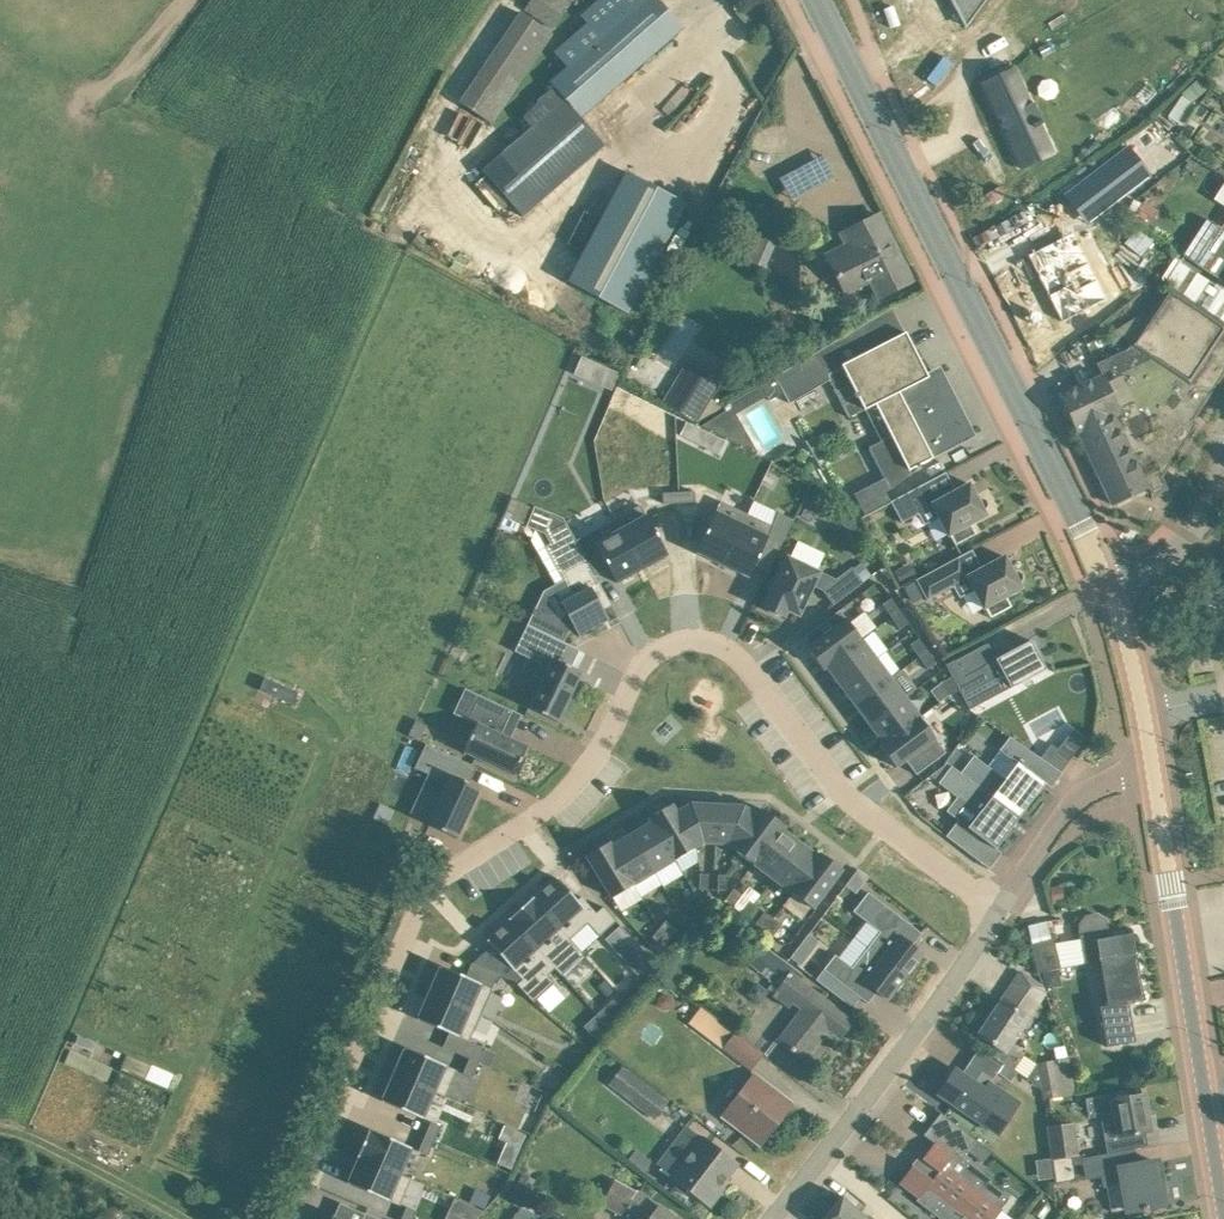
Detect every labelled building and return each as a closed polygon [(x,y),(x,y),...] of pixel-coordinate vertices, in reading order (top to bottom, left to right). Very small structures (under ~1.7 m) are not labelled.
[(481,171),(484,174),(507,200),(522,218),(526,215),(539,203),(604,146),(579,117),(663,43),(681,28),(657,0),(599,0),(595,4),(596,5),(579,19),(584,25),(564,42),(553,52),(565,67),(548,82),(553,86),(536,101),(538,103),(522,117),(531,127),(498,156),(481,171)] [(523,8),(555,24),(567,0),(527,0),(523,8)] [(962,31),(971,21),(970,20),(985,0),(946,0),(962,31)] [(471,83),(458,101),(492,124),(504,105),(552,34),(520,12),(471,83)] [(1005,74),(983,84),(1018,160),(1029,156),(1028,153),(1038,148),(1040,151),(1051,146),(1041,124),(1043,123),(1041,120),(1042,119),(1034,102),(1031,103),(1020,81),(1011,85),(1005,74)] [(792,147),(767,133),(734,191),(759,205),(792,147)] [(1134,143),(1088,177),(1108,204),(1154,170),(1134,143)] [(781,172),(792,196),(833,179),(822,154),(781,172)] [(626,171),(567,281),(626,312),(685,203),(626,171)] [(827,262),(844,296),(868,283),(876,299),(911,281),(878,214),(838,234),(847,252),(827,262)] [(1197,265),(1223,282),(1223,223),(1197,265)] [(1064,225),(1026,245),(1044,281),(1061,313),(1100,293),(1064,225)] [(1223,372),(1223,324),(1168,287),(1128,347),(1095,363),(1101,375),(1063,393),(1073,415),(1070,416),(1112,504),(1148,487),(1147,486),(1161,480),(1157,471),(1223,372)] [(905,332),(825,373),(829,380),(849,418),(871,406),(887,437),(869,447),(884,478),(890,489),(910,473),(909,470),(932,458),(931,456),(938,453),(969,437),(935,371),(927,375),(905,332)] [(761,384),(769,400),(783,392),(789,402),(829,380),(825,373),(814,353),(773,377),(761,384)] [(600,385),(611,390),(618,372),(607,367),(600,385)] [(624,413),(631,398),(618,392),(611,406),(624,413)] [(726,410),(701,425),(755,453),(757,451),(736,414),(729,403),(723,406),(726,410)] [(692,440),(699,428),(686,422),(680,434),(692,440)] [(922,484),(891,501),(902,522),(918,514),(931,506),(937,518),(948,537),(950,536),(955,545),(976,534),(971,523),(986,515),(984,511),(987,507),(988,503),(985,499),(981,497),(977,498),(969,483),(946,495),(944,490),(930,498),(923,486),(946,473),(945,472),(922,484)] [(884,478),(854,493),(864,514),(890,500),(885,491),(890,489),(884,478)] [(694,490),(679,491),(679,502),(695,501),(694,490)] [(679,491),(662,492),(663,503),(679,502),(679,491)] [(720,500),(696,552),(723,565),(747,513),(720,500)] [(640,504),(614,518),(642,568),(668,554),(640,504)] [(575,629),(579,635),(608,618),(602,607),(609,604),(610,605),(611,605),(595,575),(575,540),(563,518),(534,506),(526,526),(544,533),(550,543),(544,546),(566,586),(544,591),(527,624),(563,641),(566,634),(575,629)] [(747,513),(723,565),(748,577),(754,564),(766,538),(780,545),(793,519),(791,518),(778,512),(772,525),(747,513)] [(614,518),(575,540),(595,575),(608,567),(616,582),(642,568),(614,518)] [(972,549),(915,579),(927,600),(966,579),(983,610),(985,609),(990,617),(1011,606),(1006,596),(1021,588),(1019,583),(1022,580),(1023,575),(1021,571),(1017,570),(1012,570),(1004,556),(981,568),(979,563),(965,570),(958,558),(972,551),(972,549)] [(780,614),(784,616),(787,609),(799,615),(813,585),(823,589),(834,604),(862,582),(851,567),(836,579),(788,556),(776,578),(772,576),(766,589),(770,591),(763,606),(767,608),(768,611),(777,615),(780,614)] [(891,615),(899,610),(891,597),(882,603),(891,615)] [(908,622),(899,610),(891,615),(899,628),(908,622)] [(822,669),(827,665),(862,639),(846,618),(806,648),(822,669)] [(579,649),(527,624),(514,650),(539,662),(533,675),(542,679),(528,707),(557,721),(581,672),(571,666),(579,649)] [(919,656),(927,650),(919,638),(910,644),(919,656)] [(827,665),(841,685),(876,658),(862,639),(827,665)] [(951,663),(946,665),(962,695),(971,691),(1003,674),(1011,687),(1046,668),(1030,640),(994,660),(986,645),(988,644),(987,643),(958,659),(956,660),(955,661),(951,663)] [(936,662),(927,650),(919,656),(927,668),(936,662)] [(841,685),(855,704),(890,678),(876,658),(841,685)] [(291,702),(296,689),(262,676),(257,688),(291,702)] [(949,694),(958,689),(951,676),(942,681),(949,694)] [(855,704),(869,723),(904,697),(890,678),(855,704)] [(957,690),(949,694),(956,707),(965,702),(958,689),(957,690)] [(476,724),(463,752),(513,775),(526,745),(501,734),(512,710),(479,694),(467,720),(476,724)] [(869,723),(883,743),(919,716),(904,697),(869,723)] [(879,745),(895,767),(905,759),(934,738),(935,737),(919,716),(883,743),(879,745)] [(973,756),(960,773),(1019,817),(1034,796),(1035,796),(1045,783),(1030,771),(1040,758),(1008,736),(998,750),(1015,762),(1003,778),(973,756)] [(934,738),(905,759),(916,773),(945,752),(934,738)] [(426,743),(415,767),(438,778),(432,792),(440,796),(427,824),(457,837),(480,788),(469,782),(476,766),(426,743)] [(1050,743),(1040,757),(1041,758),(1047,762),(1060,771),(1070,757),(1050,743)] [(955,748),(945,762),(951,766),(951,765),(952,766),(961,752),(955,748)] [(951,766),(938,784),(978,814),(969,827),(959,819),(946,837),(969,854),(981,838),(996,849),(1019,817),(960,773),(951,766)] [(379,803),(372,818),(387,825),(394,810),(379,803)] [(651,821),(674,859),(697,845),(676,812),(671,803),(649,817),(651,821)] [(676,812),(697,845),(703,842),(715,842),(717,804),(691,803),(676,812)] [(757,816),(743,806),(717,804),(715,842),(726,843),(733,848),(757,816)] [(733,848),(754,864),(781,828),(783,824),(762,808),(757,816),(733,848)] [(631,833),(654,871),(674,859),(651,821),(631,833)] [(754,864),(772,878),(799,842),(781,828),(754,864)] [(611,845),(634,883),(654,871),(631,833),(611,845)] [(586,855),(611,897),(634,883),(611,845),(608,841),(586,855)] [(799,842),(772,878),(791,892),(818,856),(799,842)] [(821,852),(818,856),(791,892),(812,908),(842,868),(821,852)] [(858,869),(845,885),(855,893),(868,876),(858,868),(858,869)] [(699,873),(699,889),(707,889),(708,874),(699,873)] [(718,874),(717,890),(725,890),(726,874),(718,874)] [(533,895),(532,897),(569,939),(587,922),(599,935),(616,920),(603,905),(596,912),(581,895),(577,899),(557,876),(534,897),(533,895)] [(734,888),(725,900),(732,906),(742,894),(734,888)] [(867,891),(852,911),(879,931),(867,947),(905,976),(922,953),(912,945),(921,932),(867,891)] [(694,893),(685,904),(692,910),(701,898),(694,893)] [(532,897),(509,917),(555,968),(561,975),(583,955),(569,939),(532,897)] [(749,900),(740,911),(748,917),(757,906),(749,900)] [(669,915),(681,925),(687,917),(675,908),(669,915)] [(756,923),(764,930),(773,918),(765,912),(756,923)] [(1078,934),(1083,962),(1135,954),(1132,933),(1106,938),(1105,930),(1108,929),(1104,919),(1096,914),(1086,916),(1080,924),(1081,934),(1078,934)] [(509,919),(486,940),(491,946),(522,979),(518,982),(517,983),(533,1000),(553,982),(547,975),(555,968),(509,917),(508,918),(509,919)] [(773,918),(764,930),(772,936),(781,924),(773,918)] [(665,919),(658,928),(670,937),(677,929),(665,919)] [(670,937),(658,928),(652,936),(664,946),(670,937)] [(628,933),(612,947),(637,974),(652,961),(628,933)] [(797,948),(790,957),(801,965),(819,941),(809,933),(797,948)] [(1031,944),(1038,973),(1062,967),(1054,939),(1031,944)] [(793,968),(763,945),(750,963),(779,985),(776,989),(777,990),(773,995),(790,1008),(794,1003),(802,1008),(778,1040),(805,1059),(820,1039),(819,1038),(827,1028),(839,1037),(853,1020),(806,985),(790,972),(793,968)] [(835,954),(823,969),(868,1003),(877,991),(888,998),(905,976),(867,947),(852,967),(835,954)] [(1083,962),(1083,963),(1100,960),(1108,1006),(1099,1007),(1106,1047),(1135,1042),(1128,1003),(1143,1000),(1135,954),(1083,962)] [(440,964),(428,992),(481,1015),(499,974),(473,962),(472,962),(466,976),(440,964)] [(1021,971),(979,1034),(992,1043),(998,1047),(992,1056),(997,1059),(998,1060),(1003,1063),(1005,1064),(1011,1068),(1022,1052),(1009,1043),(1028,1015),(1037,1002),(1028,996),(1038,983),(1035,981),(1021,971)] [(398,1013),(409,986),(396,982),(386,1009),(398,1013)] [(428,992),(417,1018),(470,1041),(481,1015),(428,992)] [(612,999),(595,1015),(596,1015),(606,1027),(607,1027),(621,1010),(612,999)] [(700,1005),(688,1021),(689,1022),(708,1037),(723,1048),(748,1069),(761,1053),(735,1033),(701,1006),(700,1005)] [(596,1015),(583,1026),(594,1038),(606,1027),(596,1015)] [(469,1058),(479,1062),(485,1048),(475,1044),(469,1058)] [(404,1046),(393,1073),(434,1091),(445,1096),(457,1069),(404,1046)] [(1035,1064),(1042,1100),(1076,1094),(1068,1057),(1035,1064)] [(469,1058),(463,1073),(473,1077),(479,1062),(469,1058)] [(1002,1064),(997,1072),(1011,1081),(1017,1072),(1011,1068),(1005,1064),(1003,1063),(1002,1064)] [(955,1069),(939,1093),(969,1114),(995,1132),(1001,1123),(1017,1100),(990,1082),(985,1089),(955,1069)] [(393,1073),(381,1100),(423,1118),(434,1091),(393,1073)] [(630,1076),(616,1094),(651,1121),(665,1103),(630,1076)] [(789,1103),(770,1089),(754,1077),(725,1115),(760,1141),(789,1103)] [(1106,1094),(1086,1098),(1089,1115),(1099,1113),(1104,1138),(1120,1135),(1132,1133),(1133,1135),(1136,1134),(1136,1132),(1145,1131),(1150,1130),(1143,1093),(1131,1096),(1130,1090),(1106,1094)] [(941,1218),(994,1218),(1001,1210),(1000,1209),(1008,1198),(987,1182),(990,1178),(963,1157),(976,1139),(941,1112),(924,1134),(934,1142),(915,1167),(913,1165),(899,1182),(919,1197),(916,1200),(941,1218)] [(431,1121),(425,1136),(434,1140),(441,1125),(431,1121)] [(1072,1156),(1077,1155),(1073,1122),(1046,1125),(1050,1159),(1052,1159),(1072,1157),(1072,1156)] [(498,1138),(506,1141),(520,1147),(526,1134),(504,1124),(498,1138)] [(369,1128),(357,1155),(400,1174),(412,1147),(369,1128)] [(425,1136),(418,1151),(428,1155),(434,1140),(425,1136)] [(678,1183),(675,1187),(687,1196),(690,1192),(709,1207),(724,1187),(721,1185),(738,1162),(703,1136),(671,1177),(678,1183)] [(1081,1159),(1085,1179),(1101,1176),(1102,1187),(1106,1186),(1110,1211),(1127,1208),(1128,1212),(1147,1208),(1147,1207),(1163,1204),(1155,1161),(1136,1164),(1134,1149),(1081,1159)] [(357,1155),(346,1183),(399,1205),(411,1178),(400,1174),(357,1155)] [(1075,1180),(1072,1157),(1052,1159),(1055,1183),(1075,1180)] [(636,1191),(614,1180),(600,1203),(621,1214),(625,1207),(641,1218),(676,1218),(659,1205),(658,1207),(636,1191)] [(842,1195),(822,1218),(869,1218),(842,1195)] [(401,1218),(412,1218),(416,1211),(405,1206),(401,1218)]
